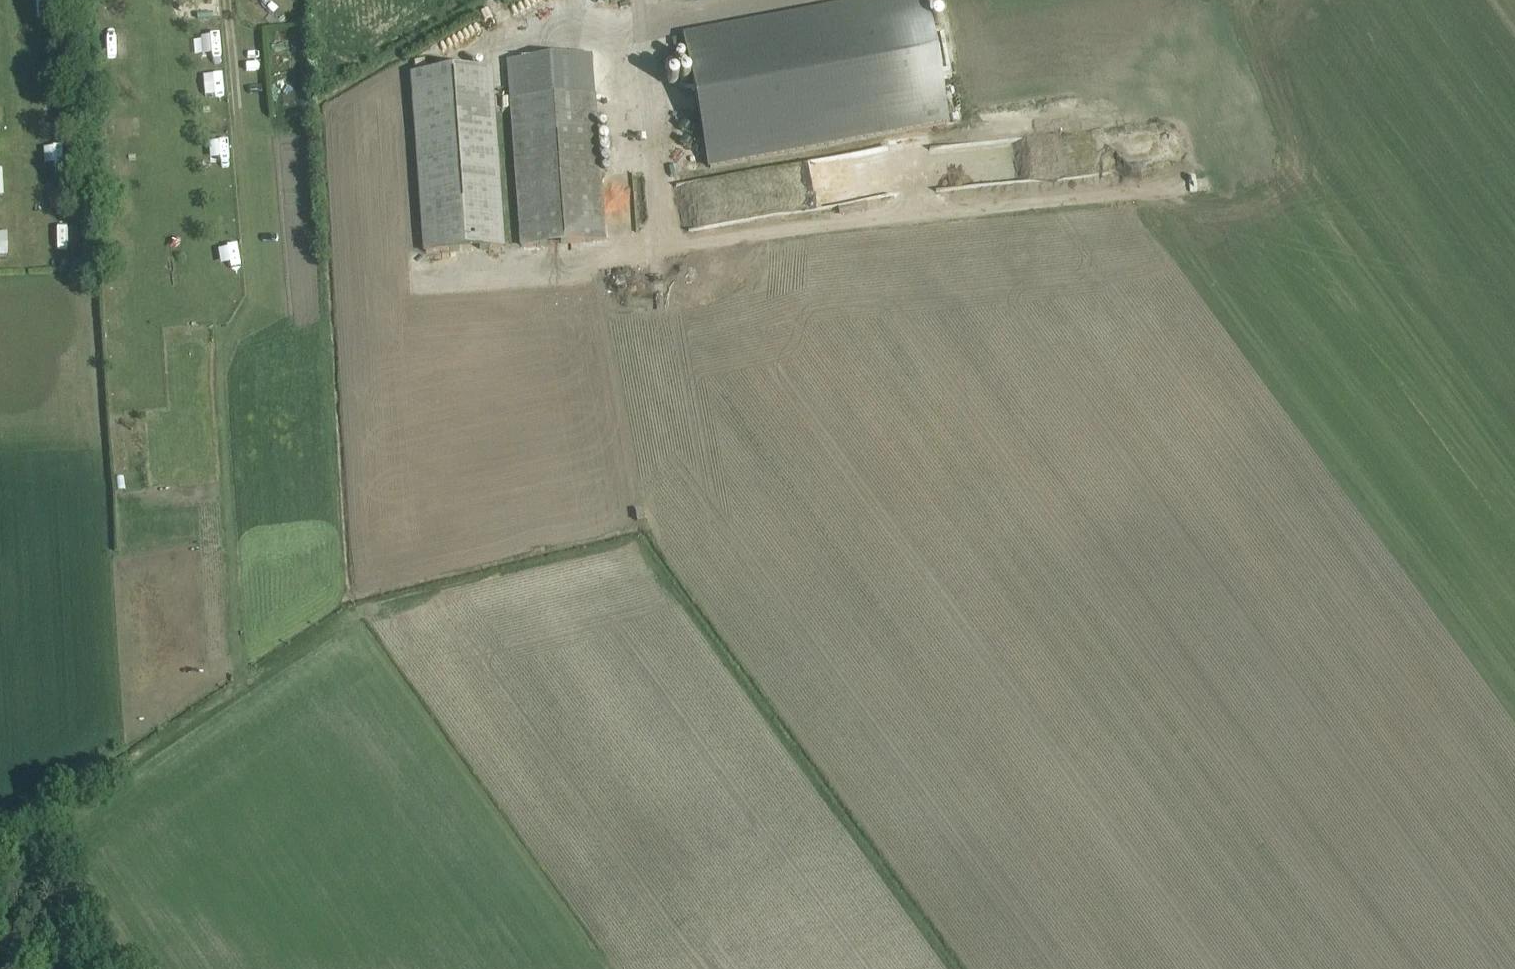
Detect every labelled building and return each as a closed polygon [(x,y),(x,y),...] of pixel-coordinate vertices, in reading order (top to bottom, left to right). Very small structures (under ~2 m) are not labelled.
[(685,35),(710,168),(947,123),(939,81),(951,78),(942,30),(930,32),(923,0),(868,0),(685,35)] [(591,55),(508,61),(509,67),(522,246),(584,241),(604,240),(600,176),(594,93),(591,55)] [(488,68),(412,74),(425,253),(501,247),(488,68)] [(718,179),(677,183),(678,196),(719,192),(718,179)] [(56,228),(54,248),(71,249),(72,229),(56,228)] [(0,230),(0,254),(9,254),(7,230),(0,230)]
